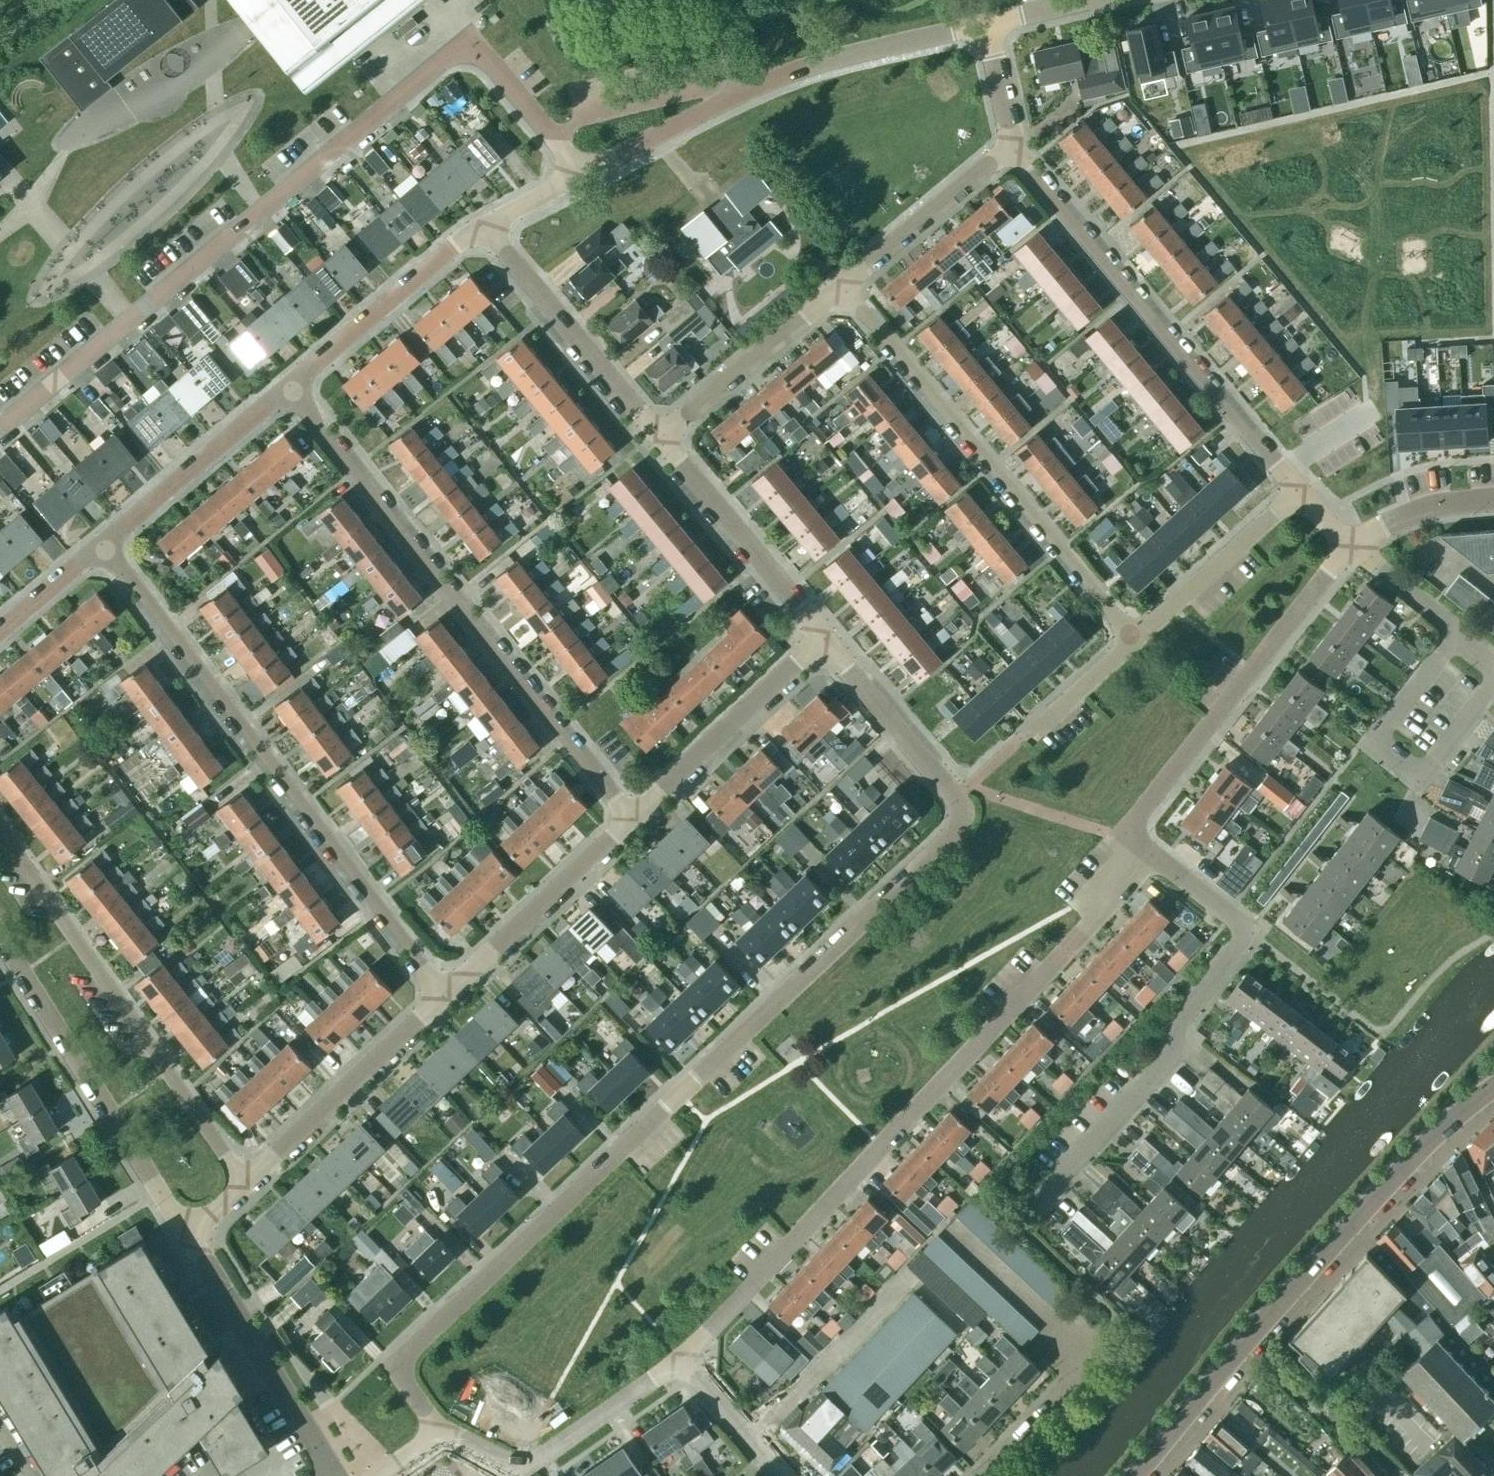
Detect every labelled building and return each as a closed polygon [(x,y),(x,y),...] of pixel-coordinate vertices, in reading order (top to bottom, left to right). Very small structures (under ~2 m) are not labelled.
[(40,58),(70,97),(77,105),(83,100),(89,107),(114,87),(108,80),(199,8),(193,0),(113,0),(40,58)] [(253,15),(251,18),(251,19),(250,21),(250,22),(251,25),(253,27),(254,28),(255,29),(258,30),(259,30),(261,30),(264,29),(309,86),(304,91),(305,92),(421,0),(241,0),(253,15)] [(1256,32),(1262,56),(1297,48),(1286,0),(1265,0),(1262,1),(1268,29),(1256,32)] [(1297,48),(1333,40),(1327,16),(1315,19),(1311,0),(1286,0),(1297,48)] [(1331,15),(1336,39),(1372,31),(1365,0),(1340,0),(1343,12),(1331,15)] [(1372,31),(1407,23),(1402,0),(1397,0),(1390,2),(1389,0),(1365,0),(1372,31)] [(1411,22),(1447,14),(1444,0),(1406,0),(1411,22)] [(1447,14),(1482,6),(1481,0),(1444,0),(1447,14)] [(1234,7),(1210,12),(1222,65),(1258,57),(1252,33),(1240,36),(1234,7)] [(1193,46),(1181,49),(1187,73),(1222,65),(1210,12),(1187,18),(1193,46)] [(1155,25),(1128,31),(1140,84),(1179,75),(1174,51),(1161,53),(1155,25)] [(1079,55),(1076,43),(1034,52),(1041,85),(1078,77),(1083,99),(1085,107),(1107,100),(1105,94),(1126,89),(1121,67),(1120,67),(1114,47),(1079,55)] [(457,92),(449,83),(439,91),(447,100),(457,92)] [(484,121),(469,103),(456,114),(471,132),(484,121)] [(1270,106),(1253,110),(1256,123),(1273,119),(1270,106)] [(1173,139),(1194,134),(1189,117),(1169,122),(1173,139)] [(1060,142),(1076,161),(1100,141),(1117,127),(1110,118),(1093,133),(1084,122),(1060,142)] [(459,149),(479,173),(499,156),(479,132),(459,149)] [(416,138),(425,149),(431,143),(422,133),(416,138)] [(1076,161),(1093,182),(1117,162),(1125,156),(1123,154),(1133,145),(1126,137),(1109,152),(1100,141),(1076,161)] [(424,149),(425,149),(416,138),(415,138),(405,146),(416,158),(426,150),(424,149)] [(1187,167),(1170,146),(1161,154),(1178,174),(1187,167)] [(364,157),(380,176),(390,168),(374,149),(364,157)] [(439,165),(460,190),(479,173),(459,149),(439,165)] [(1153,153),(1144,159),(1148,164),(1157,158),(1153,153)] [(1131,178),(1148,164),(1141,156),(1124,170),(1117,162),(1093,182),(1107,198),(1131,178)] [(420,182),(440,206),(460,190),(439,165),(420,182)] [(704,211),(681,228),(721,277),(735,265),(739,270),(782,235),(770,220),(761,228),(748,211),(773,191),(754,169),(725,193),(727,196),(712,209),(713,211),(708,216),(704,211)] [(343,201),(349,196),(359,207),(369,199),(344,172),(329,186),(343,201)] [(1131,178),(1107,198),(1123,218),(1151,194),(1164,183),(1157,174),(1140,189),(1131,178)] [(400,199),(421,223),(440,206),(420,182),(400,199)] [(321,202),(333,192),(327,186),(316,196),(321,202)] [(994,196),(971,215),(987,234),(986,235),(996,247),(1004,241),(997,233),(996,234),(992,230),(1008,217),(1018,229),(1028,221),(1014,204),(1006,211),(994,196)] [(380,215),(401,239),(421,223),(400,199),(380,215)] [(1131,227),(1147,247),(1171,227),(1188,212),(1181,203),(1164,218),(1155,207),(1131,227)] [(381,256),(401,239),(380,215),(360,232),(381,256)] [(985,279),(987,278),(993,272),(982,259),(975,251),(974,253),(970,248),(986,235),(987,234),(971,215),(949,233),(965,253),(964,253),(974,266),(985,279)] [(1203,218),(1198,222),(1204,230),(1209,226),(1203,218)] [(342,233),(331,220),(325,226),(336,238),(342,233)] [(637,241),(622,222),(608,234),(601,227),(576,247),(588,262),(570,278),(588,299),(626,267),(619,259),(607,269),(599,258),(615,245),(622,253),(637,241)] [(1196,222),(1179,237),(1171,227),(1147,247),(1162,265),(1186,245),(1204,231),(1196,222)] [(285,254),(300,242),(284,223),(269,235),(285,254)] [(965,253),(949,233),(927,252),(943,271),(942,272),(952,284),(959,278),(953,270),(951,271),(948,267),(964,253),(965,253)] [(1031,271),(1054,252),(1038,233),(1012,255),(1019,264),(1023,261),(1031,271)] [(321,246),(312,235),(307,240),(315,250),(321,246)] [(1162,265),(1178,285),(1202,265),(1220,250),(1212,241),(1201,250),(1203,253),(1197,258),(1186,245),(1162,265)] [(325,262),(346,286),(366,269),(345,245),(325,262)] [(943,271),(927,252),(904,270),(920,290),(929,302),(937,296),(931,288),(929,290),(925,285),(942,272),(943,271)] [(979,256),(988,266),(993,262),(984,252),(979,256)] [(1070,271),(1054,252),(1031,271),(1028,274),(1035,282),(1038,279),(1047,289),(1070,271)] [(230,268),(248,290),(259,281),(241,259),(230,268)] [(1211,275),(1202,265),(1178,285),(1194,304),(1218,284),(1218,283),(1235,268),(1228,261),(1211,275)] [(326,303),(346,286),(325,262),(306,278),(326,303)] [(238,299),(248,290),(230,268),(219,277),(238,299)] [(903,304),(920,290),(904,270),(882,289),(897,308),(907,321),(915,314),(909,307),(907,308),(903,304)] [(1043,292),(1050,301),(1054,298),(1062,308),(1085,289),(1070,271),(1047,289),(1043,292)] [(472,317),(486,334),(494,326),(480,310),(491,301),(471,276),(452,292),(472,317)] [(326,303),(306,278),(286,295),(307,319),(326,303)] [(988,279),(978,287),(990,301),(999,293),(988,279)] [(1245,281),(1240,286),(1235,291),(1242,299),(1253,290),(1245,281)] [(951,284),(937,296),(943,303),(957,291),(951,284)] [(252,294),(259,302),(264,298),(257,289),(252,294)] [(1085,289),(1062,308),(1058,311),(1052,317),(1058,326),(1069,316),(1078,327),(1101,308),(1085,289)] [(452,292),(433,308),(454,332),(453,333),(457,338),(467,350),(475,342),(462,326),(472,317),(452,292)] [(695,294),(687,301),(696,311),(703,304),(695,294)] [(307,319),(286,295),(267,312),(287,336),(307,319)] [(1220,335),(1244,315),(1228,296),(1204,316),(1220,335)] [(183,308),(201,329),(211,320),(193,299),(183,308)] [(974,307),(957,320),(964,327),(980,314),(990,306),(984,299),(974,307)] [(635,300),(629,305),(608,324),(626,345),(664,312),(657,304),(646,313),(635,300)] [(668,333),(696,311),(687,301),(687,300),(659,323),(668,333)] [(1258,318),(1268,308),(1261,300),(1251,309),(1258,318)] [(700,366),(692,356),(689,358),(677,343),(692,331),(700,340),(712,331),(708,325),(714,314),(705,303),(703,304),(696,311),(659,341),(667,351),(646,369),(664,391),(690,369),(692,372),(700,366)] [(995,312),(990,306),(980,314),(985,321),(995,312)] [(190,338),(201,329),(183,308),(172,317),(190,338)] [(454,332),(433,308),(414,324),(417,327),(409,333),(428,355),(434,349),(448,365),(457,358),(443,342),(453,333),(454,332)] [(287,336),(267,312),(247,328),(268,353),(287,336)] [(1260,334),(1244,315),(1220,335),(1236,354),(1260,334)] [(933,352),(964,327),(957,320),(948,327),(939,316),(918,333),(933,352)] [(1101,354),(1124,336),(1110,319),(1087,338),(1084,335),(1068,349),(1069,349),(1077,358),(1089,348),(1091,350),(1094,346),(1101,354)] [(1284,328),(1277,320),(1267,328),(1274,336),(1284,328)] [(949,371),(970,353),(961,343),(970,335),(964,327),(933,352),(949,371)] [(268,353),(247,328),(227,345),(248,370),(268,353)] [(410,370),(428,355),(409,333),(402,339),(400,336),(383,351),(418,392),(423,387),(414,376),(410,370)] [(1275,352),(1260,334),(1236,354),(1251,372),(1275,352)] [(1004,344),(1010,351),(1020,343),(1014,336),(1004,344)] [(1139,355),(1124,336),(1101,354),(1103,356),(1099,359),(1106,368),(1110,365),(1117,373),(1139,355)] [(824,337),(801,356),(817,375),(816,376),(826,388),(834,382),(828,374),(826,376),(822,371),(838,358),(848,370),(858,362),(844,345),(836,352),(824,337)] [(166,362),(146,338),(135,347),(139,352),(149,363),(156,372),(166,362)] [(504,367),(512,377),(513,378),(538,358),(522,338),(498,359),(497,358),(481,371),(489,381),(504,367)] [(1289,355),(1299,346),(1292,338),(1282,347),(1289,355)] [(1020,343),(1010,351),(1016,358),(1014,359),(1024,370),(1035,360),(1020,343)] [(1459,357),(1467,357),(1466,345),(1458,346),(1459,357)] [(1459,357),(1458,346),(1451,346),(1451,358),(1459,357)] [(1415,348),(1407,349),(1407,361),(1416,360),(1415,348)] [(1423,348),(1415,348),(1416,360),(1423,360),(1423,348)] [(1291,371),(1267,391),(1283,410),(1307,390),(1298,380),(1305,374),(1322,360),(1321,358),(1318,349),(1297,365),(1291,371)] [(418,392),(383,351),(367,364),(401,405),(405,402),(390,386),(401,378),(415,394),(418,392)] [(139,352),(130,360),(140,371),(149,363),(139,352)] [(1291,371),(1275,352),(1251,372),(1267,391),(1291,371)] [(964,389),(994,364),(988,357),(979,364),(970,353),(949,371),(964,389)] [(189,371),(210,396),(230,379),(209,354),(189,371)] [(1155,374),(1139,355),(1117,373),(1118,375),(1114,378),(1122,387),(1125,384),(1133,393),(1155,374)] [(795,394),(794,395),(811,415),(820,408),(813,399),(812,400),(805,393),(804,394),(800,390),(816,376),(817,375),(801,356),(779,374),(795,394)] [(496,391),(503,399),(504,400),(520,386),(528,396),(529,397),(553,376),(538,358),(513,378),(512,377),(510,379),(496,391)] [(401,405),(367,364),(343,384),(377,425),(384,419),(371,403),(382,394),(386,399),(396,410),(401,405)] [(979,408),(1000,390),(992,380),(1002,372),(994,364),(964,389),(979,408)] [(105,386),(113,379),(103,367),(95,374),(105,386)] [(170,388),(190,412),(210,396),(189,371),(170,388)] [(1035,381),(1041,388),(1051,379),(1045,373),(1035,381)] [(773,412),(772,413),(782,425),(790,419),(783,411),(781,412),(778,408),(794,395),(795,394),(779,374),(757,393),(773,412)] [(1171,393),(1155,374),(1133,393),(1134,394),(1130,397),(1137,405),(1141,402),(1148,412),(1171,393)] [(855,401),(833,420),(840,429),(854,418),(884,393),(868,375),(847,392),(855,401)] [(535,405),(544,415),(569,395),(553,376),(529,397),(528,396),(512,409),(519,418),(535,405)] [(1051,379),(1041,388),(1047,394),(1056,386),(1051,379)] [(1109,397),(1120,388),(1113,381),(1103,390),(1109,397)] [(1081,393),(1073,384),(1067,390),(1074,399),(1081,393)] [(150,404),(171,429),(190,412),(170,388),(150,404)] [(994,426),(1025,401),(1019,394),(1009,401),(1000,390),(979,408),(994,426)] [(127,404),(116,391),(104,401),(115,414),(127,404)] [(493,407),(503,399),(496,391),(486,400),(489,403),(493,407)] [(761,442),(767,437),(761,429),(759,431),(756,426),(772,413),(773,412),(757,393),(735,411),(751,431),(750,431),(760,443),(761,442)] [(878,429),(899,412),(884,393),(854,418),(861,427),(870,419),(878,429)] [(1187,412),(1171,393),(1148,412),(1149,412),(1145,415),(1152,424),(1156,421),(1164,431),(1187,412)] [(1462,405),(1465,445),(1487,443),(1486,418),(1493,418),(1493,394),(1483,395),(1484,404),(1462,405)] [(544,415),(539,420),(528,428),(535,436),(546,428),(551,424),(559,433),(560,434),(585,414),(569,395),(544,415)] [(1461,405),(1440,406),(1443,446),(1464,444),(1461,395),(1461,396),(1461,405)] [(473,407),(481,416),(492,407),(489,403),(486,400),(484,398),(473,407)] [(1418,398),(1396,400),(1399,449),(1421,447),(1418,398)] [(1420,398),(1418,398),(1421,447),(1443,446),(1440,406),(1420,408),(1420,398)] [(108,408),(102,401),(92,409),(99,416),(108,408)] [(1031,409),(1025,401),(994,426),(1010,445),(1031,427),(1022,417),(1031,409)] [(151,446),(171,429),(150,404),(130,421),(151,446)] [(734,445),(750,431),(751,431),(735,411),(712,430),(727,449),(737,462),(736,463),(746,475),(770,455),(760,443),(745,455),(739,448),(737,449),(734,445)] [(914,430),(899,412),(878,429),(887,440),(878,448),(884,455),(914,430)] [(1187,412),(1164,431),(1161,434),(1168,442),(1171,439),(1180,450),(1203,431),(1187,412)] [(575,453),(600,432),(585,414),(560,434),(559,433),(543,446),(551,455),(566,442),(575,452),(575,453)] [(1077,432),(1087,423),(1081,416),(1071,425),(1077,432)] [(49,418),(40,426),(53,441),(62,433),(49,418)] [(1093,430),(1087,423),(1077,432),(1082,438),(1093,430)] [(791,433),(799,443),(809,435),(801,425),(791,433)] [(43,450),(53,441),(40,426),(30,434),(43,450)] [(427,446),(428,448),(431,445),(444,435),(437,427),(436,426),(424,436),(421,439),(412,427),(390,444),(405,464),(427,446)] [(909,466),(930,449),(914,430),(884,455),(891,463),(900,456),(909,466)] [(844,438),(838,431),(828,440),(834,447),(844,438)] [(616,452),(600,432),(575,453),(575,452),(558,465),(564,473),(566,475),(582,461),(591,472),(616,452)] [(95,451),(116,476),(136,459),(115,434),(95,451)] [(1030,470),(1051,453),(1052,453),(1062,445),(1054,436),(1045,444),(1036,434),(1015,451),(1030,470)] [(259,456),(278,478),(303,457),(285,435),(259,456)] [(767,437),(761,442),(769,451),(776,445),(769,436),(767,437)] [(1221,447),(1213,437),(1191,456),(1200,466),(1221,447)] [(405,464),(420,483),(442,465),(443,466),(458,454),(452,445),(436,458),(428,448),(427,446),(405,464)] [(1052,453),(1051,453),(1030,470),(1046,488),(1067,471),(1058,461),(1068,453),(1062,445),(1052,453)] [(324,460),(314,448),(307,454),(318,466),(324,460)] [(924,485),(945,467),(930,449),(909,466),(924,485)] [(75,468),(96,492),(116,476),(95,451),(75,468)] [(6,453),(0,459),(0,471),(15,489),(28,478),(6,453)] [(1107,469),(1117,460),(1112,453),(1102,462),(1107,469)] [(1222,471),(1208,484),(1229,507),(1248,490),(1231,471),(1234,468),(1220,453),(1212,461),(1222,471)] [(234,477),(253,499),(278,478),(259,456),(234,477)] [(821,458),(814,466),(821,474),(829,466),(821,458)] [(1123,467),(1117,460),(1107,469),(1113,475),(1123,467)] [(792,483),(792,482),(783,472),(787,469),(780,461),(753,482),(769,502),(792,483)] [(859,476),(869,468),(863,461),(853,470),(859,476)] [(442,465),(420,483),(435,502),(457,484),(458,486),(473,473),(466,464),(454,474),(451,476),(443,466),(442,465)] [(558,466),(548,474),(555,481),(564,473),(558,466)] [(961,486),(945,467),(924,485),(925,486),(916,493),(922,501),(931,493),(940,503),(961,486)] [(76,509),(96,492),(75,468),(56,484),(76,509)] [(874,475),(869,468),(859,476),(865,483),(874,475)] [(627,506),(648,488),(632,469),(611,487),(620,498),(605,511),(612,520),(628,507),(627,506)] [(1076,482),(1067,471),(1046,488),(1061,507),(1092,481),(1086,474),(1076,482)] [(1179,474),(1172,481),(1182,492),(1190,500),(1211,523),(1229,507),(1208,484),(1198,493),(1190,485),(1179,474)] [(807,501),(799,491),(810,482),(805,475),(797,481),(795,479),(792,482),(792,483),(769,502),(785,520),(807,501)] [(209,499),(228,520),(253,499),(234,477),(209,499)] [(300,488),(292,478),(283,486),(291,495),(300,488)] [(3,481),(0,483),(0,495),(3,499),(12,492),(3,481)] [(1099,489),(1092,481),(1061,507),(1077,526),(1097,508),(1089,498),(1099,489)] [(1182,492),(1172,481),(1165,488),(1176,499),(1182,492)] [(466,496),(458,486),(457,484),(435,502),(450,521),(472,503),(473,504),(476,502),(489,492),(481,483),(469,493),(466,496)] [(57,526),(76,509),(56,484),(36,501),(57,526)] [(568,490),(574,496),(580,491),(574,485),(568,490)] [(642,524),(664,507),(648,488),(627,506),(628,507),(636,517),(620,530),(628,539),(644,526),(642,524)] [(951,536),(960,528),(981,511),(966,492),(945,509),(954,521),(945,528),(951,536)] [(339,540),(362,522),(341,496),(319,514),(326,523),(339,539),(339,540)] [(487,522),(488,524),(511,505),(505,498),(498,504),(497,502),(486,511),(481,515),(473,504),(472,503),(450,521),(465,540),(487,522)] [(785,520),(800,539),(823,520),(814,509),(818,506),(811,498),(807,501),(785,520)] [(884,507),(889,513),(899,505),(894,498),(884,507)] [(184,520),(203,542),(228,520),(209,499),(184,520)] [(266,499),(265,500),(257,506),(267,517),(276,510),(266,499)] [(1211,523),(1190,500),(1172,517),(1193,540),(1211,523)] [(49,516),(37,502),(31,507),(43,521),(49,516)] [(842,504),(823,520),(800,539),(816,558),(839,539),(830,528),(833,525),(849,513),(842,504)] [(899,505),(889,513),(895,520),(905,512),(899,505)] [(679,525),(664,507),(642,524),(644,526),(651,535),(635,549),(643,558),(659,545),(658,543),(679,525)] [(1143,507),(1136,514),(1146,525),(1154,519),(1143,507)] [(967,536),(976,547),(997,529),(981,511),(960,528),(961,529),(953,535),(959,542),(967,536)] [(286,522),(279,513),(272,519),(279,528),(286,522)] [(1,531),(21,555),(42,538),(21,514),(1,531)] [(308,538),(326,523),(319,514),(301,529),(308,538)] [(1157,573),(1175,557),(1154,533),(1146,525),(1136,514),(1128,521),(1139,532),(1147,540),(1136,550),(1157,573)] [(1154,533),(1175,557),(1193,540),(1172,517),(1154,533)] [(1118,529),(1107,518),(1088,535),(1099,546),(1118,529)] [(186,556),(203,542),(184,520),(159,541),(177,563),(191,581),(201,573),(192,562),(191,563),(186,556)] [(243,538),(250,531),(242,520),(233,528),(242,539),(243,538)] [(487,522),(465,540),(481,559),(503,542),(503,543),(507,539),(519,530),(511,521),(496,534),(488,524),(487,522)] [(382,548),(362,522),(339,540),(339,539),(337,540),(321,553),(329,562),(346,548),(359,565),(360,566),(382,548)] [(561,538),(550,524),(531,539),(542,553),(561,538)] [(658,575),(674,563),(673,562),(695,544),(679,525),(658,543),(659,545),(667,554),(652,567),(658,575)] [(991,565),(1012,548),(997,529),(976,547),(985,558),(977,565),(982,572),(991,565)] [(897,537),(892,530),(882,538),(887,545),(897,537)] [(1490,531),(1439,535),(1487,572),(1493,572),(1493,530),(1490,531)] [(0,532),(0,570),(2,572),(21,555),(1,531),(0,532)] [(250,531),(243,538),(253,549),(261,542),(250,531)] [(226,552),(217,541),(208,549),(216,559),(226,552)] [(920,550),(926,557),(936,549),(930,542),(920,550)] [(689,580),(710,563),(695,544),(673,562),(674,563),(683,573),(667,585),(674,594),(690,582),(689,580)] [(825,568),(841,588),(867,566),(867,565),(863,568),(855,558),(859,555),(851,547),(825,568)] [(380,591),(403,573),(382,548),(360,566),(359,565),(352,570),(341,579),(349,589),(359,580),(366,574),(380,591)] [(1012,548),(991,565),(992,566),(983,574),(989,581),(998,574),(1007,584),(1027,566),(1012,548)] [(936,549),(926,557),(931,564),(941,555),(936,549)] [(286,572),(269,550),(255,560),(272,583),(286,572)] [(1157,573),(1136,550),(1121,563),(1112,552),(1104,559),(1118,574),(1121,571),(1138,590),(1157,573)] [(496,578),(511,598),(533,580),(534,582),(549,569),(542,560),(527,573),(518,561),(496,578)] [(726,582),(710,563),(689,580),(690,582),(698,591),(673,612),(680,621),(705,600),(726,582)] [(841,588),(856,606),(879,587),(870,577),(874,574),(867,566),(841,588)] [(947,585),(958,575),(951,567),(940,577),(947,585)] [(423,600),(403,573),(380,591),(401,617),(423,600)] [(611,574),(600,582),(610,595),(621,587),(611,574)] [(1444,594),(1493,633),(1493,601),(1459,574),(1444,594)] [(565,575),(559,580),(564,587),(565,588),(571,583),(565,575)] [(856,606),(872,625),(895,606),(894,605),(886,595),(890,592),(901,583),(895,575),(883,585),(882,584),(879,587),(856,606)] [(201,607),(214,625),(240,606),(240,605),(233,596),(245,587),(239,579),(227,588),(201,607)] [(533,580),(511,598),(526,617),(548,599),(549,600),(565,588),(564,587),(559,580),(558,579),(542,591),(534,582),(533,580)] [(951,588),(957,594),(967,585),(961,579),(951,588)] [(600,582),(599,581),(586,590),(601,609),(613,599),(610,595),(600,582)] [(1352,603),(1391,633),(1396,626),(1384,616),(1392,605),(1366,584),(1352,603)] [(967,585),(957,594),(962,601),(972,592),(967,585)] [(634,601),(625,591),(618,598),(626,607),(634,601)] [(214,625),(227,642),(253,622),(246,613),(267,597),(263,592),(253,599),(252,596),(240,605),(240,606),(214,625)] [(313,601),(320,611),(332,602),(325,592),(313,601)] [(98,593),(72,615),(91,637),(90,637),(95,644),(104,654),(113,647),(99,630),(116,615),(98,593)] [(369,614),(380,606),(372,597),(362,605),(369,614)] [(526,617),(541,636),(563,619),(564,619),(580,607),(573,598),(560,608),(557,611),(549,600),(548,599),(526,617)] [(872,625),(887,643),(910,624),(901,614),(905,611),(898,602),(894,605),(895,606),(872,625)] [(1059,620),(1045,633),(1066,656),(1085,639),(1067,620),(1070,617),(1057,602),(1049,609),(1059,620)] [(1386,640),(1391,633),(1352,603),(1338,621),(1364,641),(1373,630),(1386,640)] [(726,635),(746,656),(766,637),(740,609),(724,624),(730,631),(726,635)] [(887,643),(903,662),(925,643),(917,633),(920,629),(934,618),(927,610),(913,621),(910,624),(887,643)] [(649,620),(642,612),(635,617),(642,626),(649,620)] [(227,642),(240,659),(265,639),(259,630),(270,621),(264,613),(253,622),(227,642)] [(334,613),(325,620),(333,630),(341,623),(334,613)] [(1007,631),(992,613),(986,619),(1011,648),(1018,657),(1009,666),(1029,689),(1048,672),(1031,653),(1028,656),(1006,632),(1007,631)] [(91,637),(72,615),(47,636),(66,658),(90,637),(91,637)] [(588,617),(576,627),(572,630),(564,619),(563,619),(541,636),(556,655),(578,638),(579,638),(595,626),(588,617)] [(436,662),(459,645),(438,619),(416,636),(430,654),(412,668),(420,677),(437,663),(436,662)] [(387,645),(405,630),(398,620),(379,635),(387,645)] [(1356,652),(1364,641),(1338,621),(1324,638),(1363,669),(1368,662),(1356,652)] [(1028,656),(1031,653),(1027,649),(1032,645),(1025,638),(1026,637),(1014,625),(1007,631),(1006,632),(1028,656)] [(340,642),(328,627),(317,635),(329,651),(340,642)] [(944,627),(925,643),(903,662),(919,681),(941,662),(932,651),(951,635),(944,627)] [(277,630),(265,639),(240,659),(252,676),(278,656),(271,647),(283,638),(277,630)] [(1066,656),(1045,633),(1032,645),(1027,649),(1048,672),(1066,656)] [(726,675),(746,656),(726,635),(706,654),(726,675)] [(55,679),(49,672),(66,658),(47,636),(22,657),(41,679),(40,679),(55,696),(63,689),(55,679)] [(603,636),(591,646),(588,649),(579,638),(578,638),(556,655),(571,674),(593,657),(594,658),(610,645),(603,636)] [(1310,657),(1336,677),(1344,667),(1367,684),(1372,677),(1362,670),(1363,669),(1324,638),(1310,657)] [(350,654),(343,643),(326,655),(334,666),(350,654)] [(436,662),(437,663),(450,680),(432,694),(439,702),(447,696),(479,670),(459,645),(436,662)] [(278,656),(252,676),(266,694),(292,674),(284,664),(296,655),(290,647),(278,656)] [(972,662),(983,674),(990,667),(972,647),(964,653),(972,662)] [(594,658),(593,657),(571,674),(587,693),(609,676),(635,657),(628,648),(602,668),(594,658)] [(390,665),(380,651),(363,664),(374,678),(390,665)] [(706,693),(726,675),(706,654),(687,672),(706,693)] [(38,710),(24,693),(40,679),(41,679),(22,657),(0,676),(0,682),(16,700),(14,701),(29,718),(30,717),(38,710)] [(80,676),(89,668),(79,657),(71,665),(80,676)] [(976,680),(983,674),(972,662),(965,669),(976,680)] [(142,708),(165,691),(144,664),(121,681),(141,707),(142,708)] [(1029,689),(1009,666),(990,682),(1011,705),(1029,689)] [(373,682),(364,669),(354,676),(363,687),(373,682)] [(459,728),(477,714),(500,696),(479,670),(447,696),(461,713),(452,720),(459,728)] [(1284,690),(1322,720),(1328,713),(1315,703),(1324,691),(1298,671),(1284,690)] [(687,712),(706,693),(687,672),(667,691),(687,712)] [(956,682),(947,672),(940,679),(948,688),(956,682)] [(275,706),(289,724),(314,704),(307,695),(319,686),(313,678),(302,687),(301,687),(275,706)] [(14,701),(16,700),(0,682),(0,713),(14,701)] [(1011,705),(990,682),(972,699),(993,722),(1011,705)] [(111,704),(121,696),(115,686),(103,695),(111,704)] [(62,690),(55,696),(65,709),(73,702),(62,690)] [(314,704),(289,724),(301,741),(327,721),(321,712),(340,697),(335,690),(327,696),(315,705),(314,704)] [(1317,727),(1322,720),(1284,690),(1270,707),(1296,728),(1304,717),(1317,727)] [(184,717),(165,691),(142,708),(141,707),(123,721),(130,730),(148,717),(161,734),(184,717)] [(667,731),(687,712),(667,691),(647,710),(667,731)] [(348,709),(351,708),(362,700),(356,693),(349,698),(350,699),(344,704),(348,709)] [(800,712),(849,764),(865,748),(856,739),(848,747),(829,727),(848,710),(835,696),(827,705),(818,695),(800,712)] [(442,708),(433,696),(413,711),(422,723),(442,708)] [(500,696),(477,714),(491,732),(484,737),(473,745),(479,754),(480,755),(491,746),(498,741),(498,740),(520,722),(500,696)] [(993,722),(972,699),(958,712),(948,701),(941,708),(954,723),(957,720),(974,739),(993,722)] [(38,710),(30,717),(40,728),(51,718),(42,707),(38,710)] [(647,750),(667,731),(647,710),(643,714),(637,707),(621,722),(647,750)] [(1287,739),(1296,728),(1270,707),(1256,725),(1294,756),(1300,749),(1287,739)] [(351,708),(342,716),(345,720),(346,721),(356,714),(351,708)] [(841,772),(849,764),(800,712),(782,729),(790,738),(781,746),(797,764),(817,745),(824,752),(823,753),(841,772)] [(333,729),(345,720),(339,713),(328,721),(327,721),(301,741),(314,758),(340,738),(333,729)] [(867,725),(857,715),(851,721),(860,731),(867,725)] [(143,747),(149,756),(168,743),(181,760),(204,743),(184,717),(161,734),(143,747)] [(398,727),(392,719),(385,724),(390,732),(398,727)] [(13,732),(5,721),(0,725),(0,734),(4,739),(13,732)] [(501,780),(507,775),(541,748),(520,722),(498,740),(498,741),(511,757),(493,771),(501,780)] [(1289,763),(1294,756),(1256,725),(1241,744),(1267,764),(1276,753),(1289,763)] [(1490,747),(1493,750),(1493,729),(1484,742),(1490,746),(1490,747)] [(340,738),(314,758),(327,775),(353,756),(346,746),(358,737),(352,730),(340,738)] [(418,752),(406,734),(388,746),(400,764),(418,752)] [(469,741),(450,755),(460,768),(479,754),(473,745),(469,741)] [(224,770),(204,743),(181,760),(201,787),(224,770)] [(149,756),(143,747),(139,750),(146,759),(149,756)] [(1493,791),(1493,750),(1490,747),(1473,781),(1493,791)] [(743,766),(780,805),(784,801),(787,798),(792,794),(782,784),(778,787),(772,781),(782,772),(786,775),(795,767),(778,749),(769,757),(761,749),(743,766)] [(8,796),(34,776),(26,767),(38,757),(32,750),(20,759),(20,758),(0,775),(0,785),(8,796)] [(857,782),(874,766),(865,756),(848,772),(857,782)] [(169,782),(181,774),(173,765),(163,773),(169,782)] [(1225,765),(1210,785),(1236,806),(1246,813),(1247,813),(1248,814),(1263,795),(1283,810),(1294,796),(1267,775),(1256,789),(1225,765)] [(8,796),(22,812),(47,792),(40,783),(51,774),(45,766),(34,776),(8,796)] [(725,783),(747,805),(757,795),(773,812),(780,805),(743,766),(725,783)] [(351,806),(377,786),(376,786),(388,777),(382,769),(370,778),(363,768),(337,788),(351,806)] [(557,790),(549,798),(571,822),(587,806),(565,783),(564,783),(554,772),(547,779),(557,790)] [(1324,781),(1313,773),(1302,786),(1313,795),(1324,781)] [(1490,800),(1486,799),(1483,795),(1448,780),(1444,790),(1473,804),(1485,810),(1485,811),(1493,815),(1493,793),(1490,800)] [(60,809),(60,808),(53,800),(65,790),(58,783),(47,792),(22,812),(35,829),(60,809)] [(763,823),(747,805),(725,783),(707,800),(715,808),(705,817),(722,836),(733,826),(729,822),(740,812),(747,820),(755,830),(763,823)] [(872,784),(864,791),(873,801),(881,793),(872,784)] [(1210,785),(1196,803),(1222,824),(1236,835),(1241,828),(1239,826),(1227,817),(1236,806),(1210,785)] [(149,796),(141,786),(131,794),(139,804),(149,796)] [(363,823),(389,803),(401,794),(395,786),(383,795),(377,786),(351,806),(363,823)] [(571,822),(549,798),(539,787),(532,794),(542,804),(533,812),(555,836),(571,822)] [(121,789),(112,796),(119,806),(129,799),(121,789)] [(878,806),(901,831),(919,814),(895,789),(878,806)] [(1467,816),(1473,804),(1444,790),(1438,803),(1467,816)] [(861,822),(884,847),(901,831),(878,806),(873,801),(864,791),(856,799),(870,813),(861,822)] [(1334,800),(1342,806),(1349,797),(1342,791),(1334,800)] [(74,825),(66,816),(78,807),(85,801),(83,799),(85,797),(81,792),(72,800),(72,799),(60,808),(60,809),(35,829),(49,845),(74,825)] [(238,836),(261,818),(241,792),(218,809),(238,836)] [(1286,809),(1297,818),(1306,806),(1296,797),(1286,809)] [(137,810),(129,799),(119,806),(103,818),(111,829),(137,810)] [(1327,809),(1335,815),(1342,806),(1334,800),(1327,809)] [(523,801),(516,808),(526,819),(518,827),(540,851),(555,836),(533,812),(523,801)] [(784,801),(780,805),(789,814),(792,817),(795,813),(784,801)] [(376,839),(402,820),(413,811),(408,803),(396,812),(389,803),(363,823),(376,839)] [(1222,824),(1196,803),(1181,822),(1196,834),(1193,837),(1216,855),(1222,848),(1221,844),(1212,837),(1222,824)] [(471,823),(457,804),(449,810),(463,830),(471,823)] [(213,817),(203,805),(183,820),(193,832),(213,817)] [(1320,818),(1328,824),(1335,815),(1327,809),(1320,818)] [(843,838),(867,864),(884,847),(861,822),(851,831),(837,816),(831,810),(824,817),(830,823),(829,824),(838,833),(843,838)] [(102,817),(97,811),(89,817),(94,824),(102,817)] [(1475,830),(1493,840),(1493,815),(1485,811),(1475,830)] [(430,812),(423,818),(428,825),(435,819),(430,812)] [(1353,830),(1386,856),(1401,837),(1368,812),(1353,830)] [(85,816),(74,825),(49,845),(62,863),(88,842),(80,832),(91,823),(85,816)] [(540,851),(518,827),(508,816),(501,823),(511,833),(502,842),(524,866),(540,851)] [(1428,830),(1454,843),(1459,832),(1430,817),(1424,828),(1428,830)] [(234,867),(240,876),(258,863),(258,862),(281,845),(261,818),(238,836),(252,854),(234,867)] [(687,818),(668,836),(690,860),(709,842),(687,818)] [(1320,818),(1313,827),(1321,833),(1328,824),(1320,818)] [(426,828),(420,820),(409,829),(402,820),(376,839),(389,856),(414,837),(426,828)] [(785,831),(800,848),(809,840),(793,823),(785,831)] [(829,824),(822,831),(831,840),(838,833),(829,824)] [(1306,836),(1314,842),(1321,833),(1313,827),(1306,836)] [(1493,867),(1493,864),(1466,849),(1466,850),(1453,844),(1454,843),(1428,830),(1424,828),(1419,840),(1448,854),(1452,857),(1448,865),(1456,869),(1485,884),(1493,867)] [(1339,848),(1372,874),(1386,856),(1353,830),(1339,848)] [(1475,830),(1466,849),(1493,864),(1493,840),(1475,830)] [(792,856),(800,848),(785,831),(776,840),(792,856)] [(215,842),(221,850),(232,841),(225,832),(213,841),(215,842)] [(163,844),(157,836),(147,844),(153,851),(163,844)] [(690,860),(668,836),(649,854),(671,877),(690,860)] [(1306,836),(1299,845),(1307,851),(1314,842),(1306,836)] [(422,846),(414,837),(389,856),(402,874),(428,854),(439,845),(434,837),(422,846)] [(850,880),(867,864),(843,838),(826,855),(850,880)] [(207,861),(221,850),(215,842),(201,853),(207,861)] [(1224,872),(1225,873),(1217,883),(1235,896),(1263,861),(1254,854),(1257,850),(1247,843),(1224,872)] [(258,862),(258,863),(278,888),(301,871),(281,845),(258,862)] [(1292,854),(1300,860),(1307,851),(1299,845),(1292,854)] [(477,866),(499,889),(515,874),(493,851),(484,859),(474,848),(467,855),(477,866)] [(1325,866),(1358,891),(1372,874),(1339,848),(1325,866)] [(67,880),(81,897),(106,876),(99,867),(110,858),(104,851),(93,860),(92,859),(67,880)] [(1437,858),(1423,852),(1419,860),(1433,866),(1437,858)] [(671,877),(649,854),(630,872),(652,895),(671,877)] [(1292,854),(1285,863),(1293,869),(1300,860),(1292,854)] [(173,864),(168,857),(160,863),(165,870),(173,864)] [(499,889),(477,866),(468,874),(458,863),(451,869),(461,880),(483,904),(499,889)] [(1278,872),(1286,878),(1293,869),(1285,863),(1278,872)] [(1311,884),(1344,909),(1358,891),(1325,866),(1311,884)] [(106,876),(81,897),(94,913),(119,893),(112,884),(124,875),(117,867),(106,876)] [(774,876),(812,916),(830,899),(806,874),(796,884),(782,868),(774,876)] [(301,871),(278,888),(291,906),(266,926),(272,935),(298,915),(321,897),(301,871)] [(652,895),(630,872),(611,890),(633,913),(652,895)] [(1278,872),(1271,881),(1279,887),(1286,878),(1278,872)] [(795,933),(812,916),(774,876),(766,883),(781,898),(771,907),(795,933)] [(443,877),(436,884),(446,895),(468,919),(483,904),(461,880),(453,888),(443,877)] [(1264,890),(1271,896),(1279,887),(1271,881),(1264,890)] [(119,893),(94,913),(108,930),(133,909),(125,900),(137,891),(131,883),(119,893)] [(1297,902),(1330,927),(1344,909),(1311,884),(1297,902)] [(272,895),(271,894),(265,885),(253,893),(261,902),(272,895)] [(1271,896),(1264,890),(1257,899),(1264,905),(1271,896)] [(704,900),(703,899),(695,891),(689,897),(697,905),(704,900)] [(468,919),(446,895),(437,903),(427,892),(420,899),(430,910),(452,934),(468,919)] [(144,900),(133,909),(108,930),(121,946),(146,926),(139,917),(158,901),(152,894),(144,900)] [(298,915),(310,932),(293,945),(299,954),(317,940),(318,941),(341,924),(321,897),(298,915)] [(1132,918),(1152,937),(1153,936),(1162,945),(1171,936),(1161,927),(1169,919),(1149,900),(1132,918)] [(778,949),(795,933),(771,907),(761,916),(747,902),(740,909),(778,949)] [(1315,946),(1330,927),(1297,902),(1283,920),(1315,946)] [(705,906),(696,915),(712,932),(721,924),(705,906)] [(572,927),(594,950),(604,940),(617,954),(623,948),(637,963),(647,953),(627,931),(619,939),(591,909),(572,927)] [(760,966),(778,949),(740,909),(732,916),(746,931),(736,940),(760,966)] [(712,932),(696,915),(686,923),(703,940),(712,932)] [(135,963),(152,950),(160,943),(152,933),(164,924),(157,916),(146,926),(121,946),(135,963)] [(1152,937),(1132,918),(1116,935),(1136,954),(1145,944),(1154,953),(1161,946),(1152,937)] [(648,945),(656,937),(641,920),(632,928),(648,945)] [(553,945),(575,968),(584,977),(591,970),(583,960),(594,950),(572,927),(553,945)] [(1179,950),(1173,956),(1183,965),(1189,959),(1188,958),(1202,943),(1189,931),(1175,946),(1179,950)] [(1127,963),(1136,954),(1116,935),(1099,953),(1119,971),(1120,970),(1129,979),(1136,972),(1127,963)] [(534,962),(556,985),(575,968),(553,945),(534,962)] [(152,950),(135,963),(145,976),(162,962),(152,950)] [(1119,972),(1119,971),(1099,953),(1083,970),(1103,989),(1112,979),(1121,988),(1128,981),(1119,972)] [(191,954),(181,962),(182,963),(187,970),(197,962),(191,954)] [(224,971),(236,985),(247,976),(244,972),(253,965),(244,954),(224,971)] [(684,961),(722,1002),(740,985),(716,960),(706,969),(692,954),(684,961)] [(1177,972),(1183,965),(1173,956),(1167,962),(1177,972)] [(362,974),(353,982),(376,1006),(392,991),(369,967),(369,968),(359,957),(352,964),(362,974)] [(651,959),(641,970),(647,976),(657,966),(651,959)] [(1174,974),(1159,960),(1151,968),(1158,974),(1166,982),(1174,974)] [(705,1018),(722,1002),(684,961),(676,969),(691,984),(681,993),(705,1018)] [(181,962),(169,972),(162,962),(145,976),(136,983),(150,1000),(175,979),(187,970),(182,963),(181,962)] [(561,990),(556,985),(534,962),(515,980),(526,992),(518,999),(536,1018),(553,1003),(550,1000),(561,990)] [(1087,1006),(1103,989),(1083,970),(1067,988),(1087,1006)] [(376,1006),(353,982),(343,972),(336,978),(346,989),(338,997),(360,1021),(376,1006)] [(201,973),(194,979),(200,986),(207,980),(201,973)] [(1228,1021),(1235,1026),(1265,988),(1247,973),(1226,999),(1238,1008),(1228,1021)] [(1147,985),(1141,991),(1150,1000),(1156,994),(1156,993),(1166,982),(1158,974),(1147,985)] [(163,1016),(189,996),(200,986),(194,979),(182,988),(175,979),(150,1000),(163,1016)] [(360,1021),(338,997),(328,986),(321,993),(331,1003),(323,1011),(345,1035),(360,1021)] [(300,994),(294,987),(287,994),(292,1000),(300,994)] [(688,1034),(705,1018),(681,993),(671,1002),(658,987),(650,994),(688,1034)] [(1086,1007),(1087,1006),(1067,988),(1050,1005),(1070,1024),(1079,1014),(1088,1023),(1095,1016),(1086,1007)] [(1252,1019),(1263,1028),(1283,1002),(1265,988),(1235,1026),(1242,1032),(1252,1019)] [(1145,1006),(1150,1000),(1141,991),(1135,998),(1145,1006)] [(631,1009),(615,992),(605,1001),(622,1018),(631,1009)] [(670,1051),(688,1034),(650,994),(642,1002),(656,1016),(646,1026),(670,1051)] [(189,996),(163,1016),(177,1033),(202,1012),(213,1003),(207,995),(196,1005),(189,996)] [(476,1017),(498,1041),(517,1023),(495,999),(476,1017)] [(345,1035),(323,1011),(312,1001),(305,1007),(316,1018),(306,1027),(329,1050),(345,1035)] [(1264,1049),(1271,1054),(1301,1015),(1283,1002),(1263,1028),(1274,1036),(1264,1049)] [(202,1012),(177,1033),(190,1049),(215,1029),(227,1019),(227,1020),(237,1012),(230,1004),(221,1012),(209,1021),(202,1012)] [(1288,1047),(1299,1056),(1319,1029),(1301,1015),(1271,1054),(1278,1060),(1288,1047)] [(479,1058),(498,1041),(476,1017),(457,1035),(479,1058)] [(1108,1026),(1118,1035),(1124,1028),(1114,1019),(1108,1026)] [(215,1029),(190,1049),(204,1067),(229,1046),(252,1027),(246,1020),(234,1029),(223,1038),(215,1029)] [(1017,1041),(1036,1059),(1037,1058),(1046,1067),(1054,1060),(1044,1051),(1053,1042),(1033,1023),(1017,1041)] [(1112,1041),(1118,1035),(1108,1026),(1102,1032),(1112,1041)] [(273,1058),(296,1081),(311,1067),(289,1043),(280,1051),(270,1041),(268,1039),(270,1038),(259,1027),(251,1035),(263,1047),(273,1058)] [(1300,1077),(1307,1082),(1337,1043),(1319,1029),(1299,1056),(1310,1064),(1300,1077)] [(1094,1041),(1103,1050),(1111,1041),(1102,1032),(1094,1041)] [(0,1035),(0,1067),(16,1057),(2,1034),(0,1035)] [(460,1076),(479,1058),(457,1035),(438,1053),(460,1076)] [(610,1071),(629,1090),(648,1072),(630,1053),(635,1048),(625,1038),(613,1050),(622,1060),(610,1071)] [(1000,1058),(1020,1077),(1029,1067),(1038,1076),(1045,1069),(1036,1060),(1036,1059),(1017,1041),(1000,1058)] [(1337,1043),(1307,1082),(1297,1096),(1288,1107),(1301,1116),(1305,1114),(1303,1109),(1311,1099),(1310,1098),(1317,1090),(1314,1088),(1324,1075),(1336,1084),(1356,1058),(1337,1043)] [(1069,1059),(1076,1065),(1083,1071),(1090,1062),(1077,1051),(1069,1059)] [(442,1093),(460,1076),(438,1053),(420,1070),(442,1093)] [(248,1062),(258,1072),(280,1096),(296,1081),(273,1058),(265,1066),(255,1055),(248,1062)] [(545,1067),(562,1085),(572,1076),(555,1058),(545,1067)] [(984,1075),(1004,1094),(1005,1093),(1014,1102),(1021,1095),(1011,1086),(1020,1077),(1000,1058),(984,1075)] [(1247,1069),(1255,1075),(1260,1067),(1252,1062),(1247,1069)] [(222,1077),(228,1071),(221,1064),(215,1069),(222,1077)] [(1076,1065),(1066,1075),(1074,1081),(1083,1071),(1076,1065)] [(552,1094),(562,1085),(545,1067),(535,1076),(552,1094)] [(1209,1068),(1201,1077),(1259,1126),(1266,1133),(1280,1116),(1249,1088),(1242,1096),(1209,1068)] [(243,1087),(265,1110),(280,1096),(258,1072),(250,1080),(239,1070),(232,1076),(243,1087)] [(401,1088),(423,1111),(442,1093),(420,1070),(401,1088)] [(609,1109),(629,1090),(610,1071),(598,1082),(589,1073),(577,1084),(586,1094),(591,1090),(609,1109)] [(1064,1072),(1057,1079),(1067,1088),(1074,1081),(1066,1075),(1064,1072)] [(497,1078),(505,1087),(510,1082),(502,1073),(497,1078)] [(1003,1095),(1004,1094),(984,1075),(967,1093),(987,1112),(996,1102),(1005,1111),(1012,1103),(1003,1095)] [(1226,1115),(1220,1122),(1244,1143),(1259,1126),(1201,1077),(1193,1087),(1226,1115)] [(1300,1077),(1290,1090),(1297,1096),(1307,1082),(1300,1077)] [(1062,1094),(1067,1088),(1057,1079),(1052,1086),(1062,1094)] [(23,1121),(46,1108),(32,1084),(9,1098),(6,1092),(0,1096),(0,1109),(1,1111),(3,1114),(15,1107),(23,1121)] [(249,1126),(265,1110),(243,1087),(234,1095),(224,1084),(217,1091),(227,1102),(226,1102),(249,1126)] [(395,1137),(423,1111),(401,1088),(382,1106),(385,1109),(376,1117),(395,1137)] [(470,1108),(477,1116),(486,1107),(479,1099),(470,1108)] [(1244,1143),(1220,1122),(1214,1129),(1179,1099),(1171,1109),(1230,1159),(1244,1143)] [(545,1133),(563,1152),(583,1134),(565,1115),(569,1110),(560,1101),(548,1112),(557,1122),(545,1133)] [(1025,1114),(1035,1123),(1041,1116),(1031,1107),(1025,1114)] [(46,1108),(23,1121),(31,1135),(20,1142),(29,1157),(40,1150),(37,1145),(60,1131),(46,1108)] [(1197,1148),(1192,1155),(1216,1176),(1230,1159),(1171,1109),(1163,1118),(1197,1148)] [(468,1123),(457,1111),(444,1124),(455,1135),(468,1123)] [(934,1129),(954,1147),(955,1146),(964,1155),(971,1148),(961,1139),(971,1129),(951,1111),(934,1129)] [(1029,1129),(1035,1123),(1025,1114),(1019,1120),(1029,1129)] [(343,1143),(365,1166),(384,1148),(362,1125),(343,1143)] [(1487,1127),(1468,1145),(1482,1174),(1493,1166),(1493,1142),(1487,1127)] [(953,1148),(954,1147),(934,1129),(917,1146),(937,1165),(946,1155),(955,1164),(962,1157),(953,1148)] [(1022,1136),(1015,1129),(1005,1140),(1012,1147),(1022,1136)] [(544,1171),(563,1152),(545,1133),(533,1144),(524,1135),(512,1147),(521,1156),(526,1152),(544,1171)] [(1171,1179),(1177,1172),(1202,1193),(1216,1176),(1192,1155),(1183,1165),(1178,1161),(1174,1166),(1165,1158),(1145,1139),(1136,1149),(1171,1179)] [(485,1140),(476,1148),(488,1160),(497,1152),(485,1140)] [(324,1160),(346,1184),(365,1166),(343,1143),(324,1160)] [(929,1174),(937,1165),(917,1146),(901,1163),(921,1182),(922,1181),(931,1190),(938,1183),(929,1174)] [(1149,1203),(1172,1225),(1173,1224),(1182,1232),(1195,1218),(1187,1210),(1187,1209),(1164,1188),(1172,1180),(1171,1179),(1136,1149),(1128,1158),(1149,1177),(1143,1183),(1156,1195),(1149,1203)] [(1468,1216),(1478,1231),(1479,1232),(1483,1229),(1478,1219),(1471,1205),(1483,1199),(1461,1153),(1444,1171),(1462,1210),(1468,1216)] [(416,1169),(403,1154),(394,1161),(408,1176),(416,1169)] [(57,1178),(65,1192),(88,1179),(74,1155),(51,1169),(48,1163),(37,1170),(45,1185),(57,1178)] [(451,1171),(440,1159),(430,1168),(441,1180),(451,1171)] [(306,1178),(328,1201),(346,1184),(324,1160),(306,1178)] [(975,1167),(985,1176),(991,1169),(981,1160),(975,1167)] [(479,1195),(498,1215),(518,1196),(499,1177),(504,1173),(495,1163),(482,1175),(491,1184),(479,1195)] [(920,1183),(921,1182),(901,1163),(884,1181),(904,1200),(914,1190),(923,1199),(929,1192),(920,1183)] [(979,1182),(985,1176),(975,1167),(969,1173),(979,1182)] [(1431,1199),(1458,1235),(1460,1234),(1458,1233),(1464,1228),(1454,1217),(1459,1210),(1441,1174),(1424,1192),(1431,1199)] [(287,1196),(313,1223),(320,1216),(317,1212),(328,1201),(306,1178),(287,1196)] [(1172,1225),(1149,1203),(1142,1210),(1109,1178),(1100,1188),(1158,1241),(1172,1225)] [(88,1179),(65,1192),(73,1206),(62,1213),(71,1228),(82,1221),(79,1215),(102,1202),(88,1179)] [(425,1208),(406,1188),(396,1198),(415,1218),(425,1208)] [(1109,1227),(1119,1235),(1143,1257),(1158,1241),(1100,1188),(1091,1197),(1116,1220),(1109,1227)] [(1431,1199),(1424,1192),(1409,1207),(1427,1227),(1435,1236),(1444,1229),(1452,1240),(1458,1235),(1431,1199)] [(382,1204),(372,1194),(363,1202),(373,1212),(382,1204)] [(478,1233),(498,1215),(479,1195),(467,1206),(459,1197),(446,1209),(456,1219),(460,1214),(478,1233)] [(942,1202),(952,1211),(958,1205),(948,1195),(942,1202)] [(268,1213),(290,1236),(301,1226),(309,1235),(317,1228),(312,1223),(313,1223),(287,1196),(268,1213)] [(851,1216),(871,1235),(872,1234),(881,1243),(888,1236),(879,1227),(888,1217),(868,1198),(851,1216)] [(980,1209),(971,1201),(957,1217),(965,1225),(980,1209)] [(937,1225),(912,1202),(903,1212),(927,1235),(937,1225)] [(946,1217),(952,1211),(942,1202),(936,1208),(946,1217)] [(988,1217),(980,1209),(965,1225),(974,1233),(988,1217)] [(1143,1257),(1119,1235),(1113,1242),(1100,1230),(1079,1210),(1070,1220),(1128,1273),(1143,1257)] [(271,1254),(290,1236),(268,1213),(249,1231),(271,1254)] [(40,1229),(32,1214),(22,1219),(30,1234),(40,1229)] [(348,1223),(356,1230),(362,1224),(355,1216),(348,1223)] [(870,1236),(871,1235),(851,1216),(835,1234),(855,1253),(864,1243),(873,1252),(880,1245),(870,1236)] [(925,1238),(901,1217),(892,1226),(916,1248),(925,1238)] [(997,1225),(988,1217),(974,1233),(982,1241),(997,1225)] [(1127,1274),(1128,1273),(1070,1220),(1062,1229),(1083,1248),(1083,1249),(1096,1260),(1089,1268),(1113,1289),(1114,1289),(1123,1297),(1136,1283),(1127,1274)] [(1424,1255),(1395,1224),(1395,1223),(1377,1241),(1406,1272),(1424,1255)] [(1481,1233),(1484,1238),(1489,1245),(1493,1241),(1493,1223),(1485,1227),(1486,1230),(1481,1233)] [(1005,1233),(997,1225),(982,1241),(991,1249),(1005,1233)] [(144,1239),(136,1226),(120,1236),(127,1248),(144,1239)] [(1441,1242),(1435,1236),(1427,1227),(1417,1236),(1431,1251),(1439,1244),(1441,1242)] [(356,1234),(350,1228),(341,1237),(347,1243),(356,1234)] [(350,1275),(353,1284),(358,1286),(346,1297),(359,1311),(362,1309),(373,1321),(382,1312),(388,1319),(412,1296),(390,1274),(399,1265),(382,1248),(381,1248),(362,1229),(351,1240),(370,1259),(372,1258),(379,1265),(367,1277),(365,1270),(356,1268),(350,1275)] [(431,1278),(455,1256),(438,1238),(436,1240),(426,1230),(406,1250),(415,1259),(414,1260),(431,1278)] [(1484,1238),(1478,1231),(1464,1241),(1470,1249),(1478,1243),(1484,1238)] [(1014,1241),(1005,1233),(991,1249),(999,1257),(1014,1241)] [(846,1262),(855,1253),(835,1234),(818,1251),(838,1270),(839,1269),(849,1278),(855,1271),(846,1262)] [(30,1236),(16,1242),(23,1259),(37,1253),(30,1236)] [(947,1244),(938,1236),(924,1252),(932,1260),(947,1244)] [(1478,1243),(1483,1250),(1483,1249),(1489,1245),(1484,1238),(1478,1243)] [(324,1259),(334,1249),(325,1239),(314,1249),(324,1259)] [(144,1241),(143,1240),(76,1281),(68,1268),(42,1284),(50,1297),(19,1316),(11,1303),(0,1310),(0,1394),(50,1475),(156,1475),(200,1434),(226,1475),(228,1475),(270,1450),(238,1398),(245,1392),(221,1352),(215,1358),(144,1241)] [(1022,1249),(1014,1241),(999,1257),(1007,1265),(1022,1249)] [(1471,1250),(1470,1249),(1464,1241),(1451,1253),(1459,1260),(1467,1253),(1471,1250)] [(955,1252),(947,1244),(932,1260),(940,1268),(955,1252)] [(1367,1253),(1289,1338),(1302,1349),(1298,1354),(1315,1371),(1320,1366),(1332,1376),(1387,1315),(1421,1354),(1453,1326),(1487,1296),(1439,1244),(1431,1251),(1406,1275),(1378,1246),(1369,1255),(1367,1253)] [(892,1255),(902,1264),(908,1257),(898,1248),(892,1255)] [(1459,1260),(1489,1298),(1493,1294),(1493,1268),(1478,1248),(1469,1255),(1467,1253),(1459,1260)] [(1030,1257),(1022,1249),(1007,1265),(1016,1272),(1030,1257)] [(837,1271),(838,1270),(818,1251),(802,1268),(822,1287),(831,1278),(840,1287),(846,1280),(837,1271)] [(963,1260),(955,1252),(940,1268),(949,1276),(963,1260)] [(917,1275),(931,1260),(923,1253),(909,1268),(917,1275)] [(896,1270),(902,1264),(892,1255),(886,1261),(896,1270)] [(316,1267),(306,1256),(273,1285),(284,1296),(316,1267)] [(1039,1265),(1030,1257),(1016,1272),(1024,1280),(1039,1265)] [(925,1283),(939,1268),(931,1260),(917,1275),(925,1283)] [(972,1268),(963,1260),(949,1276),(957,1284),(972,1268)] [(1047,1273),(1039,1265),(1024,1280),(1033,1288),(1047,1273)] [(813,1297),(822,1287),(802,1268),(785,1286),(805,1305),(806,1304),(815,1312),(822,1305),(813,1297)] [(925,1283),(933,1290),(947,1275),(939,1268),(925,1283)] [(980,1276),(972,1268),(957,1284),(965,1292),(980,1276)] [(1056,1281),(1047,1273),(1033,1288),(1041,1296),(1056,1281)] [(941,1298),(955,1283),(947,1275),(933,1290),(941,1298)] [(989,1284),(980,1276),(965,1292),(974,1299),(989,1284)] [(322,1289),(311,1278),(291,1296),(301,1308),(310,1301),(316,1307),(327,1297),(321,1290),(322,1289)] [(1064,1289),(1056,1281),(1041,1296),(1049,1304),(1064,1289)] [(859,1289),(869,1298),(875,1292),(865,1283),(859,1289)] [(941,1298),(949,1305),(963,1290),(955,1283),(941,1298)] [(997,1292),(989,1284),(974,1299),(982,1307),(997,1292)] [(805,1306),(805,1305),(785,1286),(769,1304),(789,1323),(798,1312),(807,1321),(814,1314),(805,1306)] [(863,1305),(869,1298),(859,1289),(853,1296),(863,1305)] [(1073,1297),(1064,1289),(1049,1304),(1058,1312),(1073,1297)] [(957,1313),(971,1298),(963,1290),(949,1305),(957,1313)] [(914,1292),(786,1428),(830,1469),(846,1451),(830,1436),(849,1416),(865,1431),(958,1333),(914,1292)] [(1005,1300),(997,1292),(982,1307),(991,1315),(1005,1300)] [(965,1320),(979,1305),(971,1298),(957,1313),(965,1320)] [(1014,1308),(1005,1300),(991,1315),(999,1323),(1014,1308)] [(965,1320),(973,1328),(987,1313),(979,1305),(965,1320)] [(1022,1316),(1014,1308),(999,1323),(1007,1331),(1022,1316)] [(847,1311),(837,1322),(842,1327),(846,1330),(856,1319),(847,1311)] [(342,1362),(360,1346),(328,1312),(317,1322),(325,1330),(313,1341),(327,1356),(323,1360),(332,1370),(341,1361),(342,1362)] [(998,1323),(988,1314),(966,1337),(977,1348),(993,1331),(992,1330),(998,1323)] [(1030,1323),(1022,1316),(1007,1331),(1016,1339),(1030,1323)] [(826,1324),(836,1334),(842,1327),(837,1322),(832,1318),(826,1324)] [(1483,1330),(1474,1319),(1460,1332),(1469,1343),(1483,1330)] [(1039,1331),(1030,1323),(1016,1339),(1024,1347),(1039,1331)] [(784,1335),(774,1347),(749,1324),(732,1343),(772,1381),(782,1371),(791,1380),(810,1360),(784,1335)] [(831,1340),(836,1334),(826,1324),(820,1331),(829,1339),(831,1340)] [(1462,1439),(1493,1410),(1493,1401),(1492,1399),(1493,1396),(1493,1372),(1453,1326),(1421,1354),(1402,1372),(1412,1383),(1411,1385),(1413,1387),(1415,1386),(1423,1395),(1422,1397),(1425,1400),(1427,1399),(1436,1408),(1434,1410),(1436,1412),(1438,1411),(1447,1420),(1446,1422),(1448,1424),(1450,1423),(1458,1432),(1456,1433),(1462,1439)] [(815,1336),(808,1329),(797,1340),(813,1355),(824,1344),(815,1336)] [(820,1331),(815,1336),(824,1344),(829,1339),(820,1331)] [(1009,1358),(999,1368),(998,1369),(1020,1389),(1039,1369),(1003,1335),(994,1344),(1009,1358)] [(990,1377),(980,1388),(1002,1409),(1020,1389),(998,1369),(999,1368),(984,1354),(976,1364),(990,1377)] [(947,1377),(940,1371),(932,1379),(939,1386),(947,1377)] [(972,1397),(962,1407),(962,1408),(983,1428),(1002,1409),(980,1388),(966,1374),(957,1383),(972,1397)] [(938,1387),(931,1381),(923,1389),(930,1396),(938,1387)] [(962,1408),(962,1407),(947,1394),(939,1403),(953,1417),(943,1428),(965,1448),(983,1428),(962,1408)] [(1258,1416),(1243,1402),(1237,1409),(1252,1423),(1258,1416)] [(684,1406),(664,1419),(695,1464),(703,1458),(699,1451),(715,1440),(705,1426),(700,1429),(684,1406)] [(1258,1416),(1252,1423),(1259,1429),(1265,1422),(1258,1416)] [(687,1470),(695,1464),(664,1419),(644,1433),(662,1458),(672,1451),(678,1460),(679,1459),(687,1470)] [(922,1439),(911,1449),(916,1453),(915,1454),(936,1475),(956,1457),(922,1421),(912,1429),(922,1439)] [(1248,1448),(1219,1422),(1204,1440),(1246,1475),(1260,1458),(1248,1448)] [(1269,1426),(1257,1440),(1263,1446),(1270,1438),(1315,1475),(1325,1475),(1327,1475),(1269,1426)] [(1462,1439),(1456,1433),(1416,1470),(1421,1475),(1493,1475),(1462,1439)] [(877,1439),(871,1445),(882,1457),(888,1452),(877,1439)] [(896,1472),(899,1475),(936,1475),(915,1454),(916,1453),(911,1449),(902,1439),(893,1448),(906,1462),(896,1472)] [(1201,1444),(1186,1462),(1202,1475),(1240,1475),(1201,1444)] [(1362,1444),(1350,1456),(1369,1475),(1392,1475),(1362,1444)] [(596,1467),(603,1475),(641,1475),(642,1475),(623,1448),(596,1467)] [(1347,1453),(1328,1474),(1330,1475),(1368,1475),(1347,1453)] [(896,1472),(882,1457),(863,1475),(899,1475),(896,1472)] [(863,1475),(852,1465),(840,1475),(863,1475)] [(596,1467),(583,1475),(603,1475),(596,1467)] [(1182,1467),(1181,1468),(1174,1475),(1194,1475),(1182,1467)]
